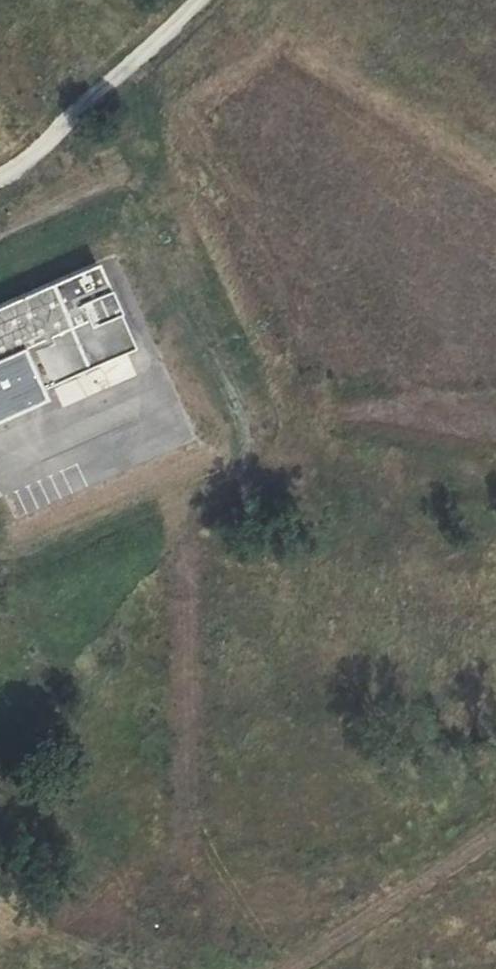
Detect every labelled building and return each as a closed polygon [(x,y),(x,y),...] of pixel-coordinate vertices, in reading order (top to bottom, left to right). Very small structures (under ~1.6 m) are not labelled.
[(0,301),(0,351),(18,343),(38,388),(130,347),(92,260),(0,301)] [(0,351),(0,413),(41,395),(38,388),(18,343),(0,351)]
